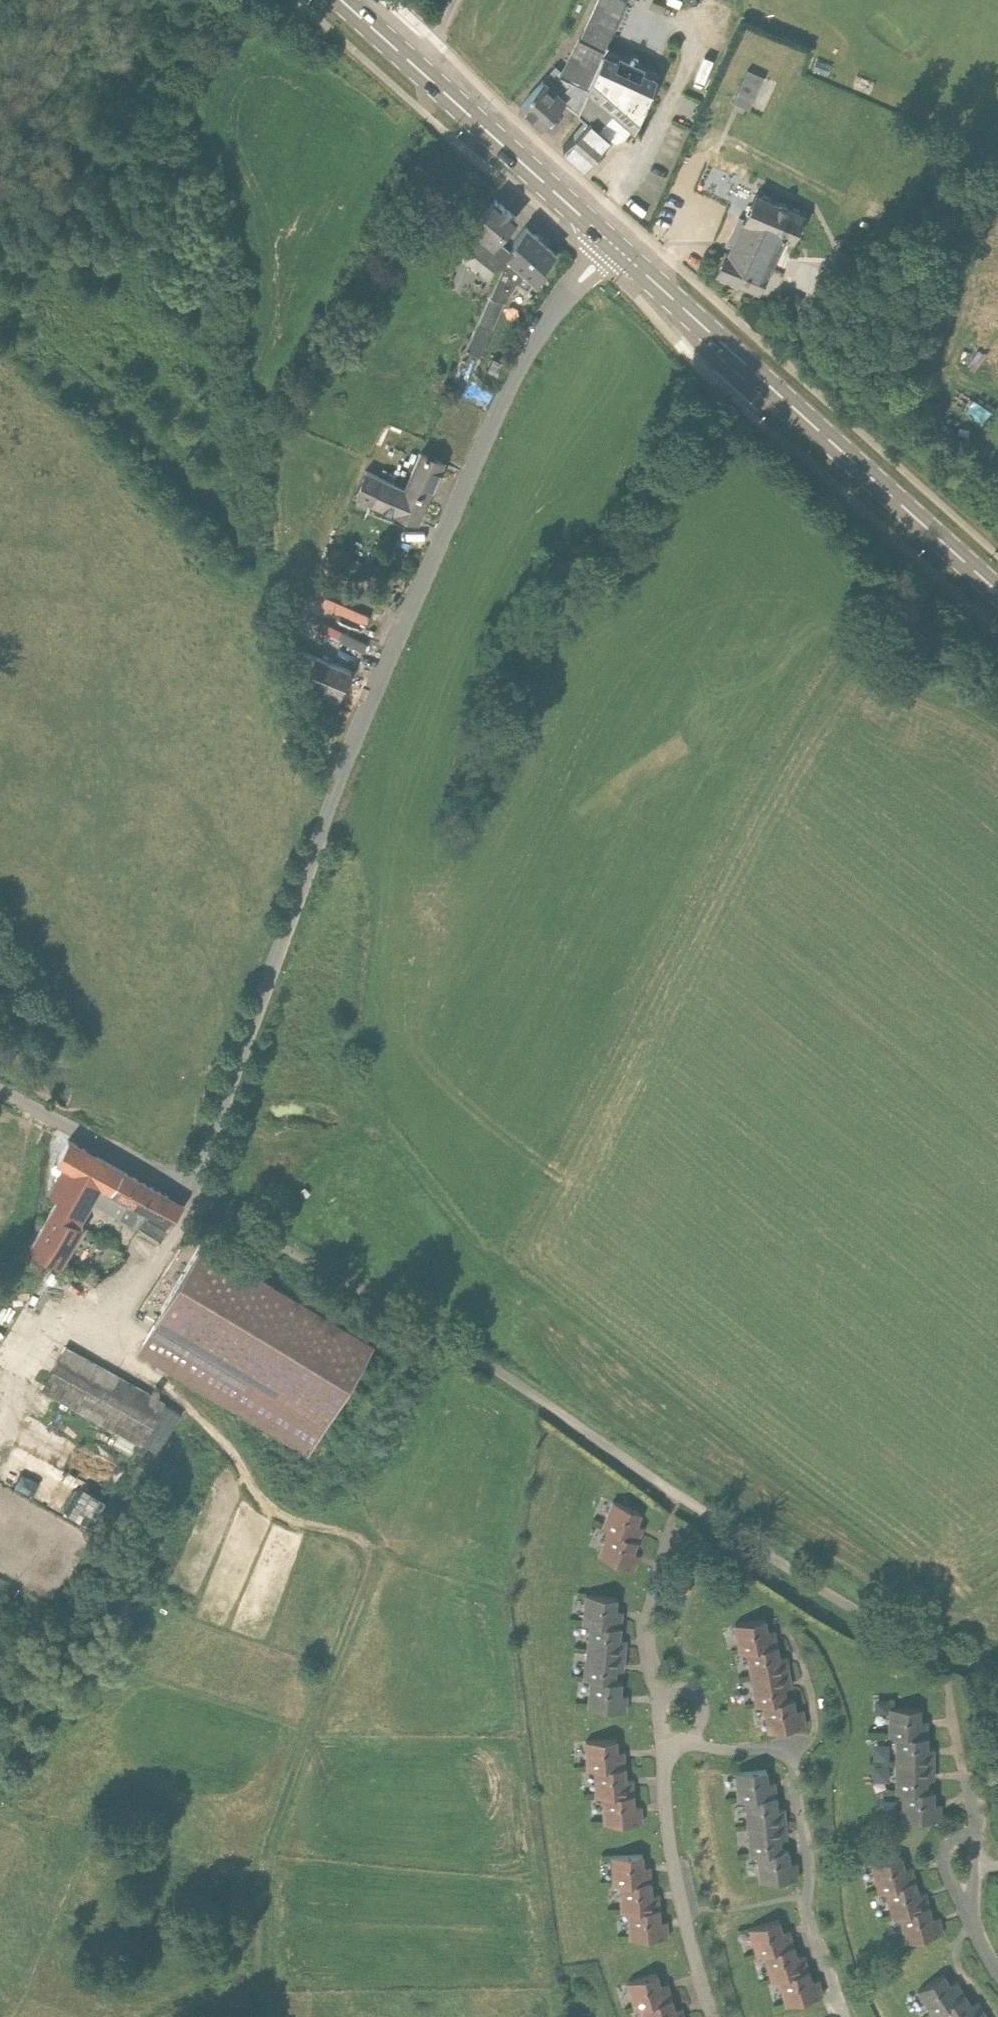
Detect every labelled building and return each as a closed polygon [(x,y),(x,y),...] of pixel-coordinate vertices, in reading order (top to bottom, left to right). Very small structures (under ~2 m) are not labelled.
[(578,110),(588,86),(603,53),(626,0),(596,0),(579,37),(578,37),(554,87),(545,78),(533,92),(519,107),(540,126),(553,111),(565,100),(578,110)] [(656,78),(603,53),(588,86),(612,108),(633,126),(656,78)] [(754,107),(768,75),(751,67),(737,100),(754,107)] [(612,108),(588,86),(578,110),(587,118),(562,146),(583,165),(611,135),(599,124),(612,108)] [(804,216),(774,202),(756,193),(747,212),(751,214),(748,220),(744,219),(743,220),(750,224),(735,257),(726,253),(716,273),(758,293),(783,240),(792,244),(804,216)] [(496,241),(503,232),(516,217),(495,199),(482,214),(471,227),(458,242),(463,246),(481,261),(497,273),(503,259),(508,251),(496,241)] [(488,294),(489,295),(503,301),(504,302),(516,283),(527,291),(535,280),(546,268),(542,265),(554,252),(526,226),(513,240),(516,244),(508,251),(503,259),(497,273),(488,294)] [(868,292),(864,301),(874,305),(878,296),(868,292)] [(790,305),(797,308),(802,297),(794,294),(790,305)] [(503,301),(489,295),(477,321),(466,349),(480,356),(503,301)] [(365,469),(355,494),(411,518),(421,494),(425,496),(425,497),(426,497),(442,461),(423,454),(421,452),(405,487),(365,469)] [(302,684),(320,692),(339,699),(351,670),(333,663),(314,654),(312,659),(299,653),(294,663),(308,669),(302,684)] [(102,1159),(68,1139),(57,1161),(63,1165),(49,1193),(57,1197),(31,1247),(62,1266),(85,1227),(78,1224),(100,1184),(91,1179),(102,1159)] [(183,1204),(102,1159),(91,1179),(100,1184),(78,1224),(85,1227),(81,1224),(96,1197),(142,1223),(139,1227),(161,1241),(183,1204)] [(375,1343),(363,1335),(203,1242),(193,1259),(137,1352),(310,1453),(375,1343)] [(41,1390),(141,1445),(160,1454),(182,1414),(165,1403),(166,1401),(65,1344),(41,1390)] [(57,1476),(43,1498),(75,1518),(89,1496),(57,1476)] [(602,1527),(609,1530),(637,1542),(641,1532),(634,1530),(641,1512),(613,1500),(602,1527)] [(637,1542),(609,1530),(598,1555),(634,1569),(637,1561),(630,1558),(637,1542)] [(583,1623),(590,1624),(621,1627),(622,1618),(615,1617),(617,1597),(586,1594),(583,1623)] [(739,1652),(746,1651),(778,1646),(775,1629),(769,1630),(766,1618),(734,1623),(739,1652)] [(621,1627),(590,1624),(587,1647),(625,1652),(626,1646),(619,1645),(621,1627)] [(750,1674),(789,1668),(787,1655),(780,1656),(778,1646),(746,1651),(750,1674)] [(584,1678),(591,1679),(615,1680),(617,1662),(624,1663),(625,1652),(587,1647),(584,1678)] [(755,1706),(762,1705),(787,1698),(785,1688),(793,1686),(789,1668),(750,1674),(755,1706)] [(622,1681),(615,1680),(591,1679),(588,1707),(626,1711),(627,1701),(620,1701),(622,1681)] [(767,1732),(806,1725),(803,1708),(797,1709),(794,1697),(787,1698),(762,1705),(767,1732)] [(889,1736),(896,1736),(927,1737),(927,1727),(920,1727),(920,1707),(889,1707),(889,1736)] [(927,1737),(896,1736),(896,1763),(934,1764),(934,1755),(927,1755),(927,1737)] [(587,1770),(593,1769),(626,1768),(625,1750),(619,1751),(618,1738),(585,1740),(587,1770)] [(896,1791),(903,1792),(926,1790),(926,1772),(934,1772),(934,1764),(896,1763),(896,1791)] [(876,1779),(893,1781),(894,1766),(878,1764),(876,1779)] [(595,1797),(602,1796),(635,1795),(633,1778),(627,1778),(626,1768),(593,1769),(595,1797)] [(738,1801),(744,1800),(777,1797),(775,1780),(769,1781),(768,1768),(735,1771),(738,1801)] [(933,1790),(926,1790),(903,1792),(903,1819),(940,1819),(940,1810),(933,1810),(933,1790)] [(635,1795),(602,1796),(604,1824),(643,1821),(642,1805),(635,1805),(635,1795)] [(747,1823),(786,1819),(785,1807),(778,1807),(777,1797),(744,1800),(747,1823)] [(750,1855),(757,1855),(782,1849),(781,1840),(788,1839),(786,1819),(747,1823),(750,1855)] [(789,1849),(782,1849),(757,1855),(760,1882),(799,1878),(797,1861),(791,1862),(789,1849)] [(613,1885),(619,1885),(652,1883),(650,1865),(644,1866),(643,1853),(610,1856),(613,1885)] [(886,1890),(915,1882),(913,1873),(906,1875),(901,1856),(872,1863),(879,1892),(886,1890)] [(899,1915),(929,1908),(927,1898),(920,1900),(915,1882),(886,1890),(892,1917),(899,1915)] [(621,1912),(627,1912),(660,1909),(659,1893),(652,1893),(652,1883),(619,1885),(621,1912)] [(906,1941),(943,1932),(940,1923),(933,1925),(929,1908),(899,1915),(906,1941)] [(660,1909),(627,1912),(630,1940),(669,1936),(667,1920),(661,1920),(660,1909)] [(757,1956),(763,1954),(794,1944),(789,1928),(784,1930),(780,1918),(748,1929),(757,1956)] [(772,1981),(778,1979),(809,1969),(804,1953),(798,1955),(794,1944),(763,1954),(772,1981)] [(809,1969),(778,1979),(786,2006),(824,1994),(818,1978),(813,1979),(809,1969)] [(635,2010),(640,2008),(672,1997),(667,1982),(662,1984),(658,1972),(626,1982),(635,2010)] [(939,2011),(965,1995),(960,1986),(954,1990),(943,1973),(917,1990),(933,2015),(939,2011)] [(986,2014),(980,2006),(974,2010),(965,1995),(939,2011),(943,2016),(981,2016),(986,2014)] [(682,2006),(676,2008),(672,1997),(640,2008),(643,2016),(686,2016),(682,2006)]
